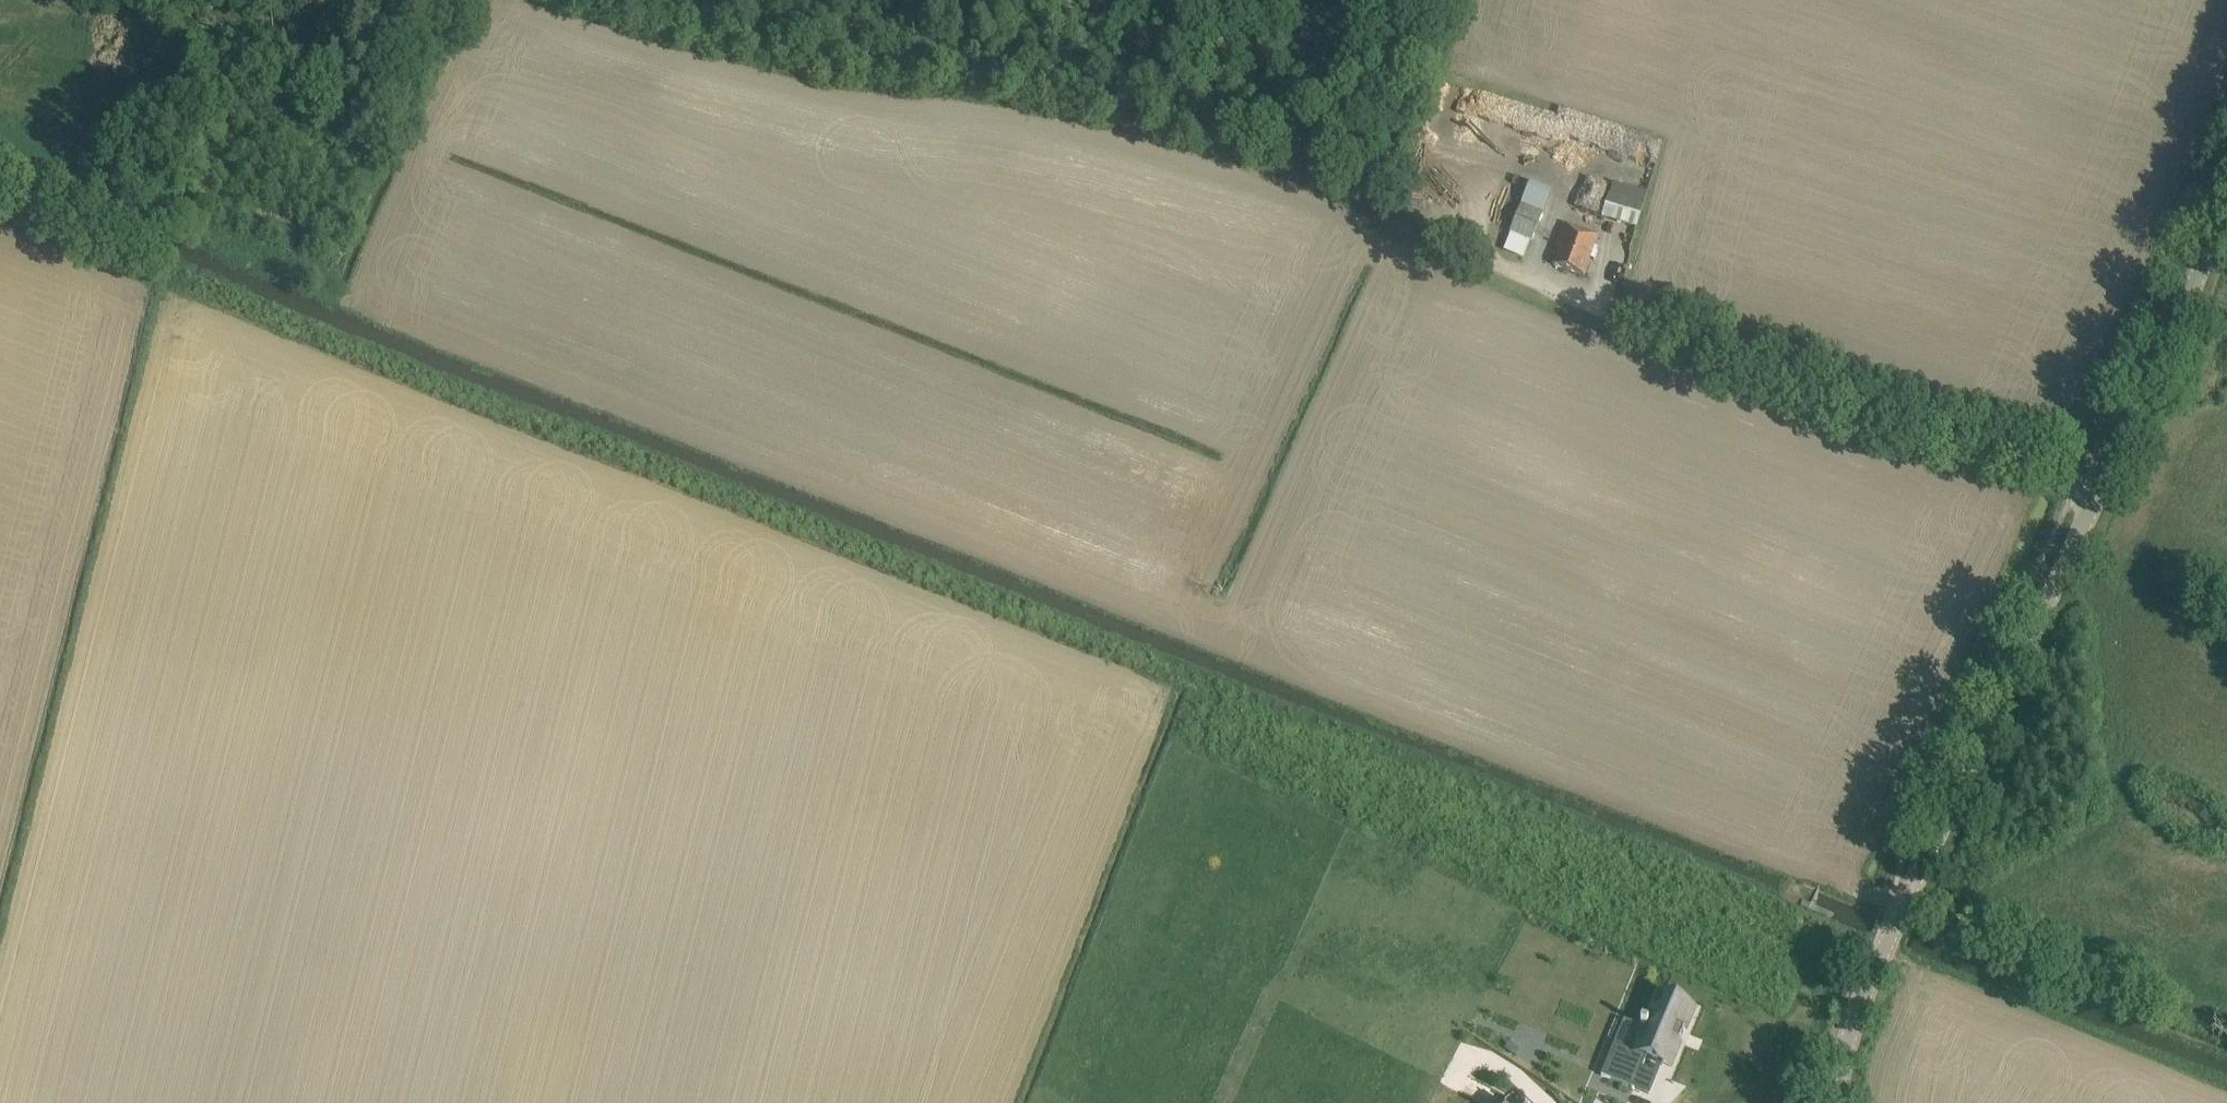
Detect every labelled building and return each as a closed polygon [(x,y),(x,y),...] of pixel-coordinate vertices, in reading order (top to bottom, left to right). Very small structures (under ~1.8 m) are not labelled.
[(1599,212),(1610,184),(1589,176),(1578,203),(1599,212)] [(1646,193),(1613,183),(1603,216),(1636,226),(1646,193)] [(1529,189),(1510,233),(1531,242),(1550,198),(1529,189)] [(1553,266),(1583,276),(1598,235),(1564,222),(1555,248),(1559,249),(1553,266)] [(1608,1060),(1601,1076),(1634,1090),(1647,1057),(1663,1063),(1673,1039),(1677,1040),(1677,1041),(1678,1041),(1678,1042),(1679,1042),(1684,1032),(1682,1031),(1691,1009),(1659,996),(1647,1026),(1642,1024),(1641,1027),(1643,1028),(1634,1050),(1632,1050),(1615,1043),(1609,1060),(1608,1060)] [(1510,1099),(1515,1093),(1513,1091),(1502,1102),(1513,1102),(1510,1099)]
